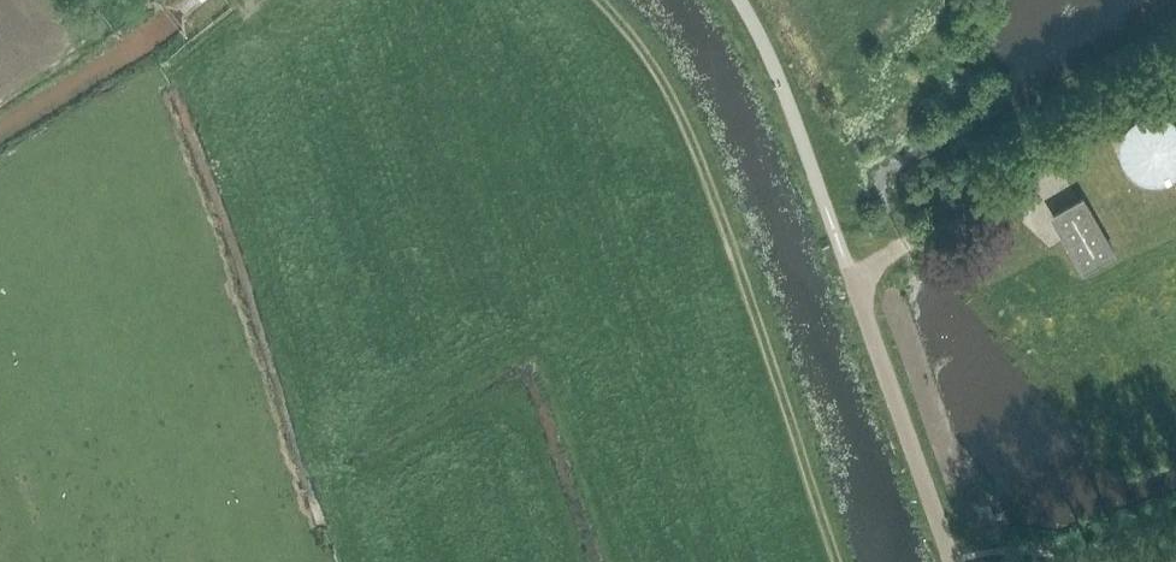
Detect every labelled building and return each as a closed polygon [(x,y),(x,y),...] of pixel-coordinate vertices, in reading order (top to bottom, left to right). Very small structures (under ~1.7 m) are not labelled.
[(1175,164),(1175,110),(1170,105),(1159,103),(1147,104),(1137,108),(1129,116),(1123,126),(1122,138),(1124,149),(1129,158),(1138,166),(1147,170),(1158,171),(1169,168),(1175,164)] [(1114,251),(1084,199),(1054,216),(1085,268),(1114,251)]
